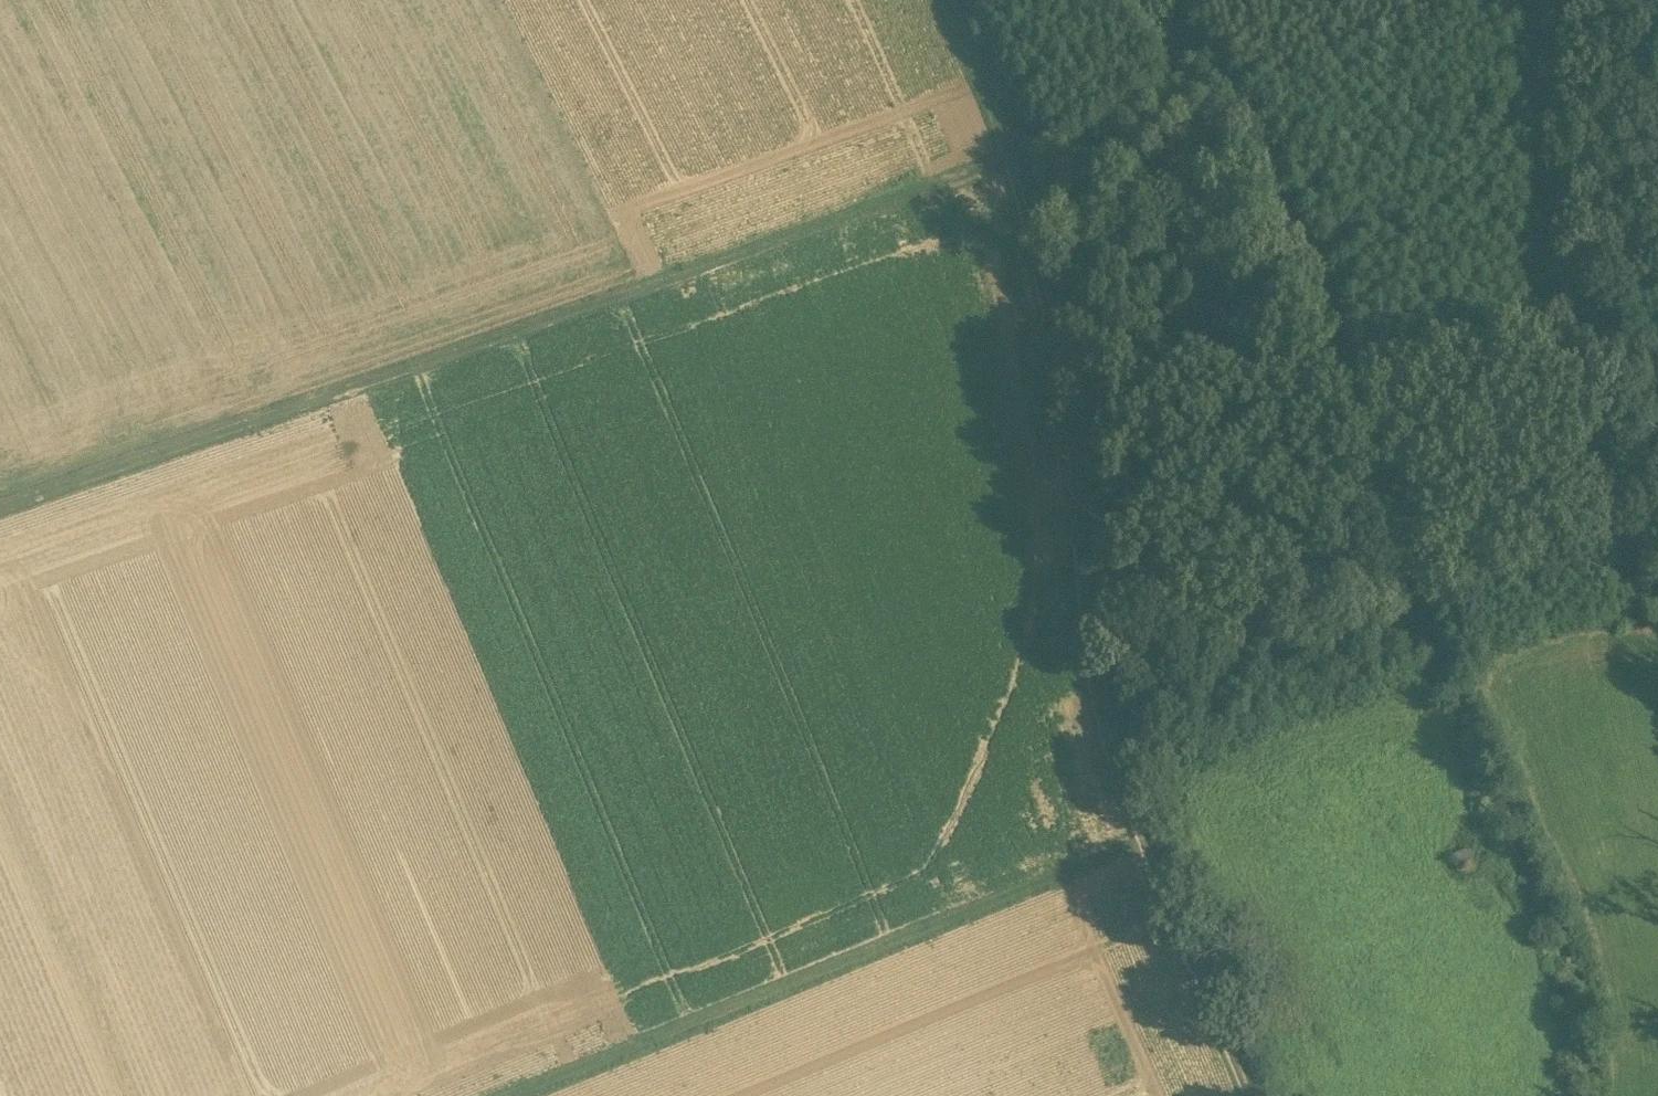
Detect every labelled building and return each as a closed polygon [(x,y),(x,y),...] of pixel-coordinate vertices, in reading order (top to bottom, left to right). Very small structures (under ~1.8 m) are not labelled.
[(1469,849),(1452,857),(1458,868),(1475,859),(1469,849)]
